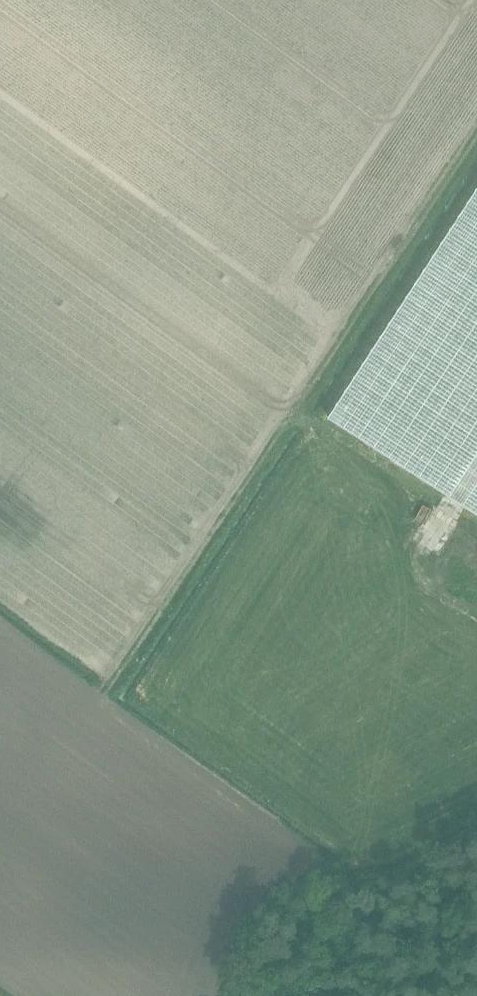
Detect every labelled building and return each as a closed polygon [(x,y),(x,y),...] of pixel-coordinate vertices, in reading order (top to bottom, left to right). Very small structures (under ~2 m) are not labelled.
[(324,423),(476,522),(476,187),(324,423)]
